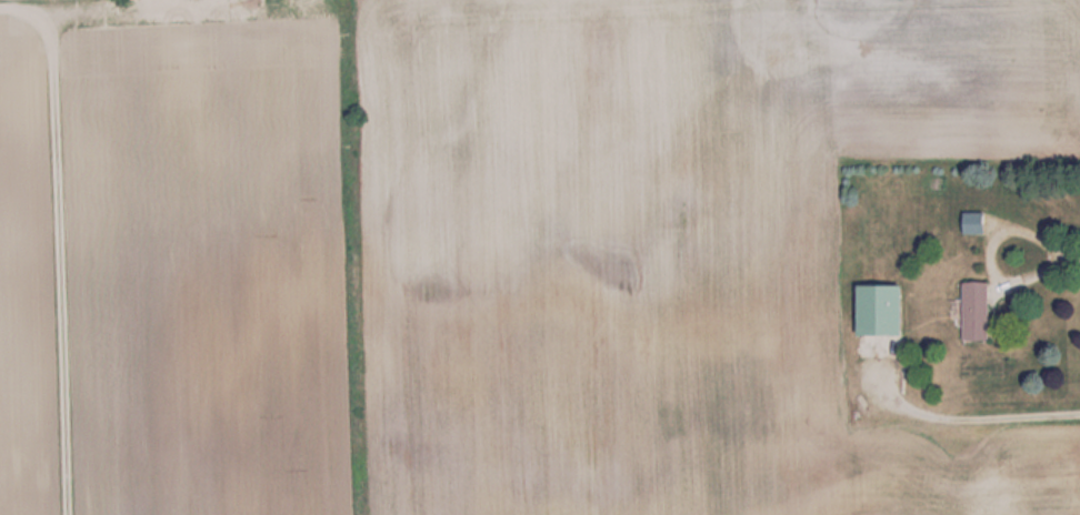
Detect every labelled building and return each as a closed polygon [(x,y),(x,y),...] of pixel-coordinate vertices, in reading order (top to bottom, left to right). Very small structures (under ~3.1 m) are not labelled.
[(990,234),(990,214),(969,214),(969,234),(990,234)] [(969,340),(995,340),(995,282),(969,282),(969,340)] [(912,286),(868,286),(868,336),(912,336),(912,286)]
